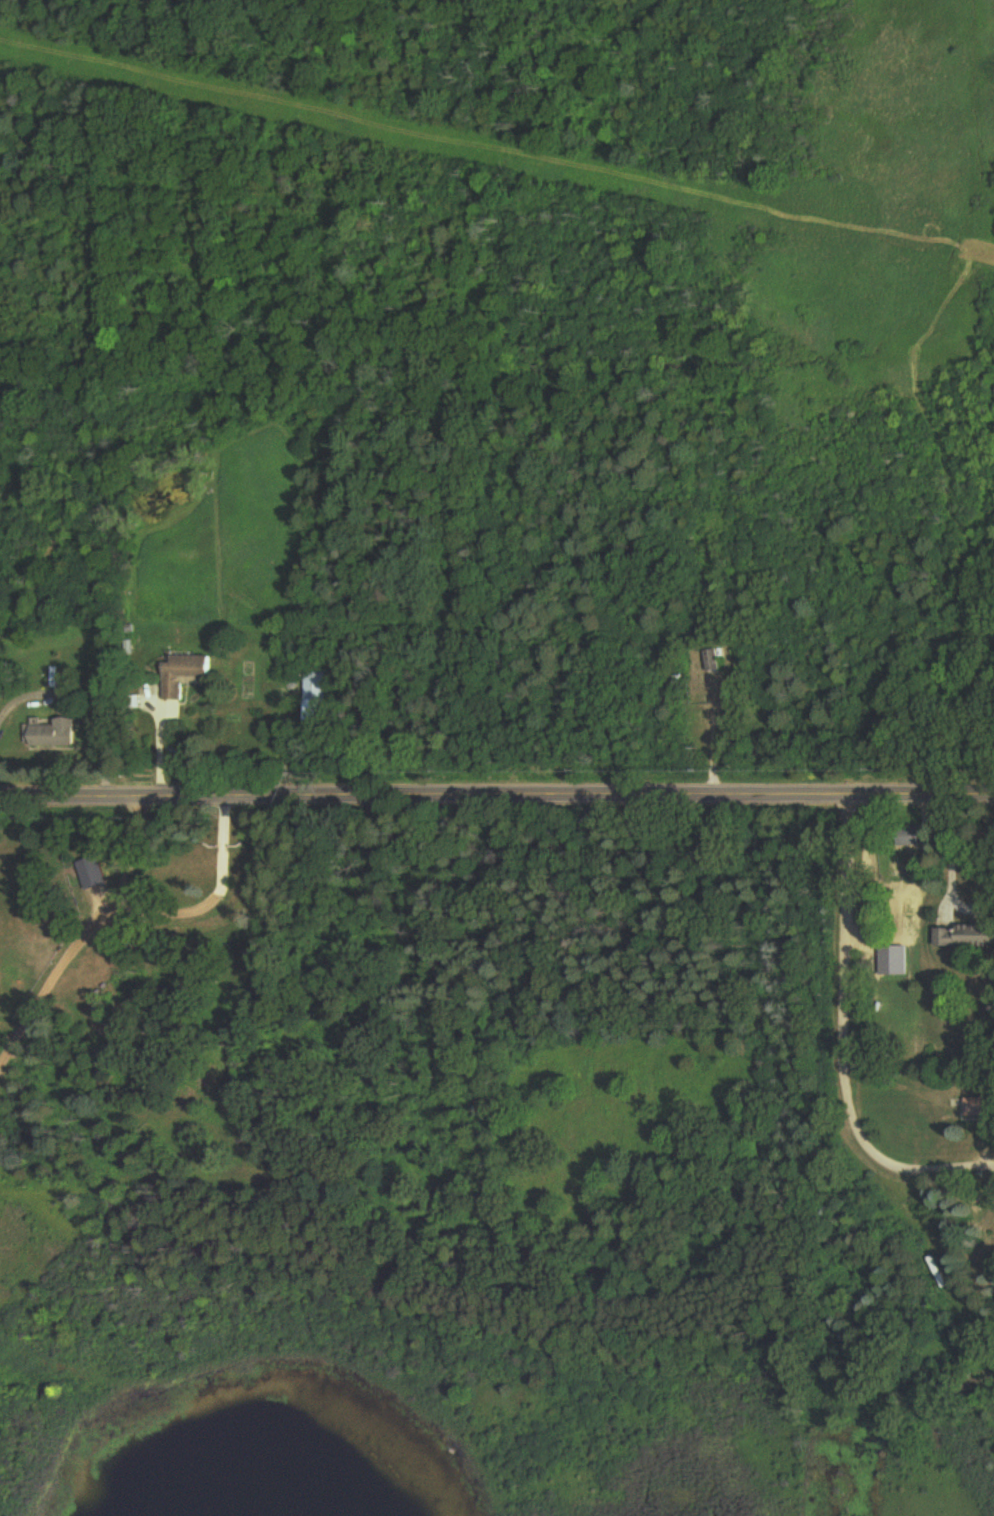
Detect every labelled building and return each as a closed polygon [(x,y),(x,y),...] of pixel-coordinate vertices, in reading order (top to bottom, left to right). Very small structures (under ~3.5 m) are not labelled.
[(723,650),(708,652),(711,673),(726,671),(723,650)] [(168,702),(187,702),(188,684),(215,684),(215,657),(175,657),(175,665),(169,665),(168,702)] [(330,673),(308,673),(308,702),(330,702),(330,673)] [(33,747),(80,748),(80,726),(33,725),(33,747)] [(993,947),(993,926),(941,925),(941,947),(993,947)] [(966,1097),(966,1117),(993,1117),(993,1097),(966,1097)]
